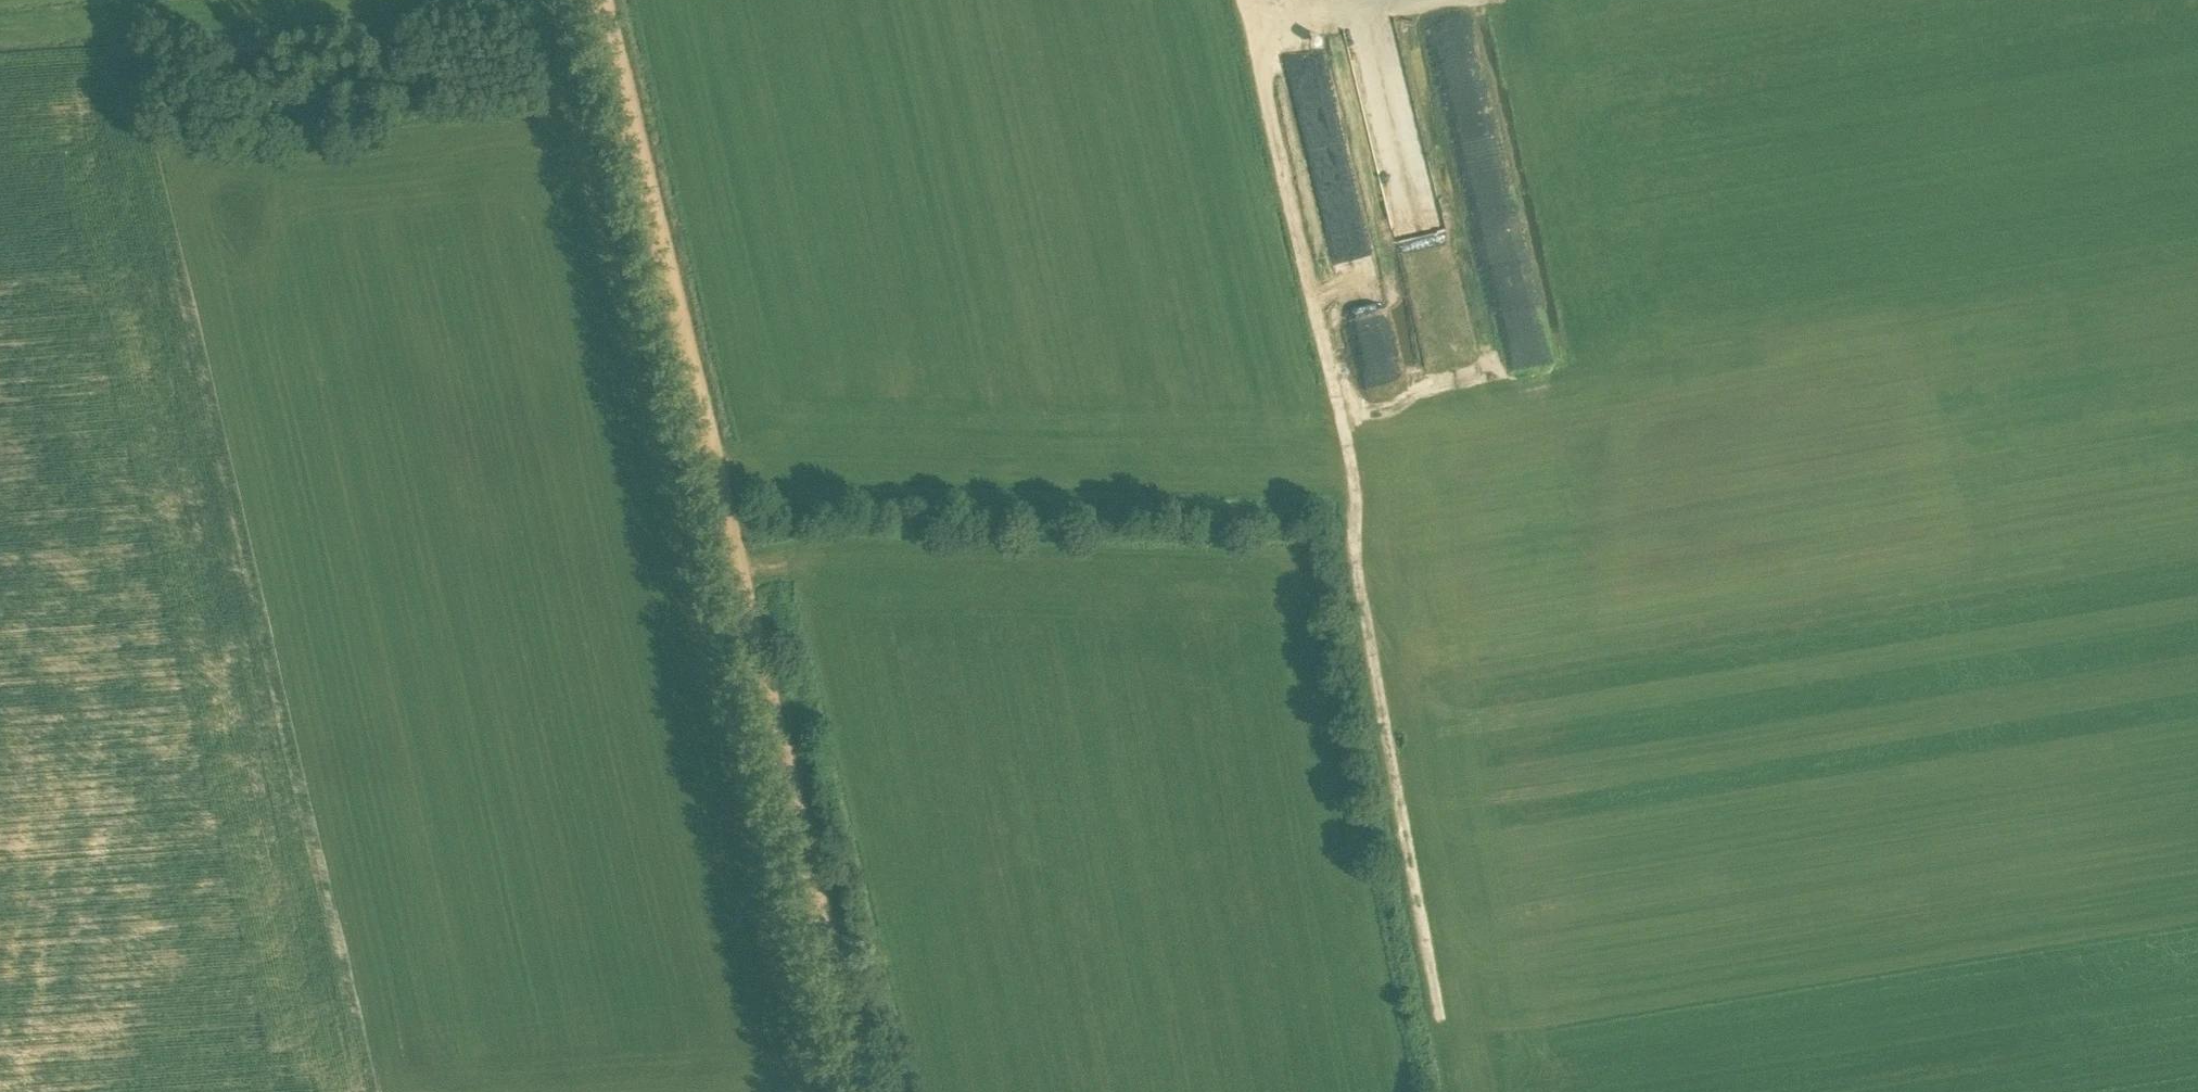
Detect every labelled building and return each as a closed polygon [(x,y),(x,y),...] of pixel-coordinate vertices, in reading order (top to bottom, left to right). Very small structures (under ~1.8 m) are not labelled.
[(1362,346),(1380,344),(1381,369),(1366,370),(1368,400),(1405,397),(1399,319),(1373,321),(1374,333),(1361,334),(1362,346)]
